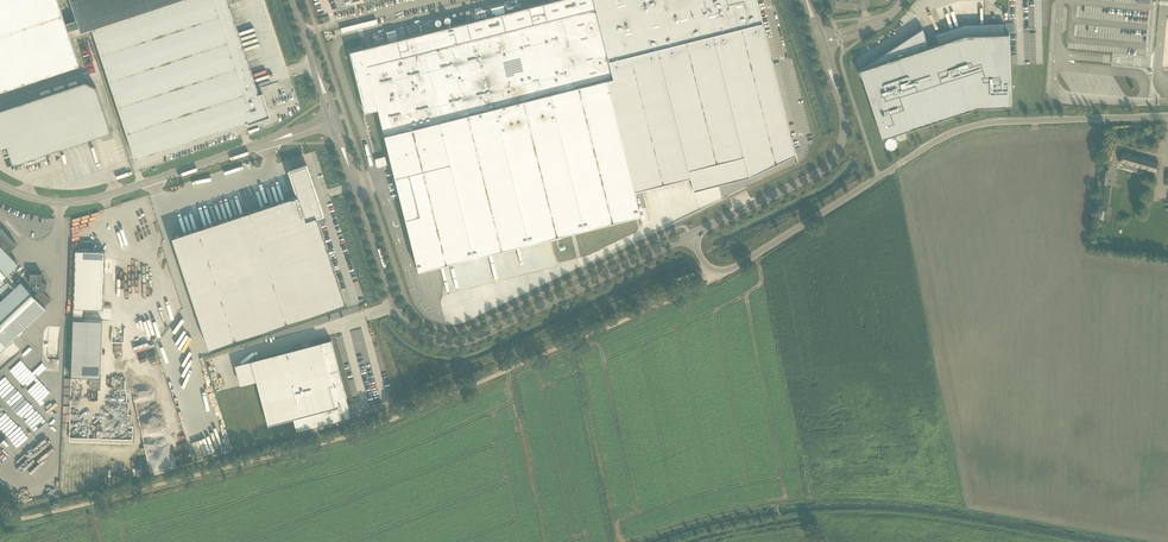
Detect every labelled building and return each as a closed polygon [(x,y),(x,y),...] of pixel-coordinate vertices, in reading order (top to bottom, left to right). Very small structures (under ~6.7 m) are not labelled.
[(79,65),(68,31),(66,23),(58,0),(0,0),(0,91),(79,65)] [(77,20),(66,23),(68,31),(79,27),(81,31),(92,28),(135,158),(247,121),(248,123),(270,115),(262,92),(259,93),(228,0),(70,0),(77,20)] [(349,0),(323,0),(325,10),(350,4),(349,0)] [(350,52),(365,112),(378,109),(418,270),(640,215),(635,197),(636,197),(635,190),(690,176),(693,189),(749,175),(795,153),(756,0),(555,0),(398,39),(395,30),(386,32),(389,42),(350,52)] [(939,44),(929,47),(923,29),(873,61),(858,71),(865,82),(883,138),(897,133),(899,140),(906,138),(904,131),(978,107),(1012,105),(1009,34),(1005,34),(1004,23),(964,25),(935,34),(939,44)] [(359,29),(357,24),(341,28),(342,33),(359,29)] [(86,81),(0,110),(0,148),(7,146),(13,164),(24,160),(25,165),(25,166),(48,158),(47,158),(46,153),(111,132),(96,87),(86,81)] [(1122,151),(1119,163),(1155,173),(1158,161),(1122,151)] [(384,157),(376,159),(378,166),(386,164),(384,157)] [(171,237),(208,348),(345,303),(316,216),(322,214),(306,165),(289,171),(297,195),(171,237)] [(18,263),(8,253),(17,244),(0,227),(0,280),(18,263)] [(75,250),(71,376),(101,377),(103,320),(83,320),(83,308),(103,309),(105,251),(75,250)] [(0,301),(0,350),(45,309),(40,303),(41,302),(44,305),(50,300),(43,292),(47,284),(42,281),(42,273),(30,273),(30,285),(33,285),(32,288),(36,290),(32,294),(21,282),(14,288),(7,281),(0,288),(0,294),(4,298),(0,301)] [(331,340),(251,361),(268,425),(293,418),(296,432),(352,417),(331,340)] [(9,458),(26,443),(25,416),(26,415),(29,413),(28,411),(23,411),(24,415),(20,415),(20,411),(17,411),(25,405),(23,403),(25,402),(19,390),(25,388),(34,398),(58,377),(31,346),(8,366),(14,379),(19,384),(14,387),(13,385),(0,385),(0,429),(7,437),(0,444),(0,448),(9,458)] [(57,489),(52,490),(51,487),(45,489),(47,497),(58,494),(57,489)]
